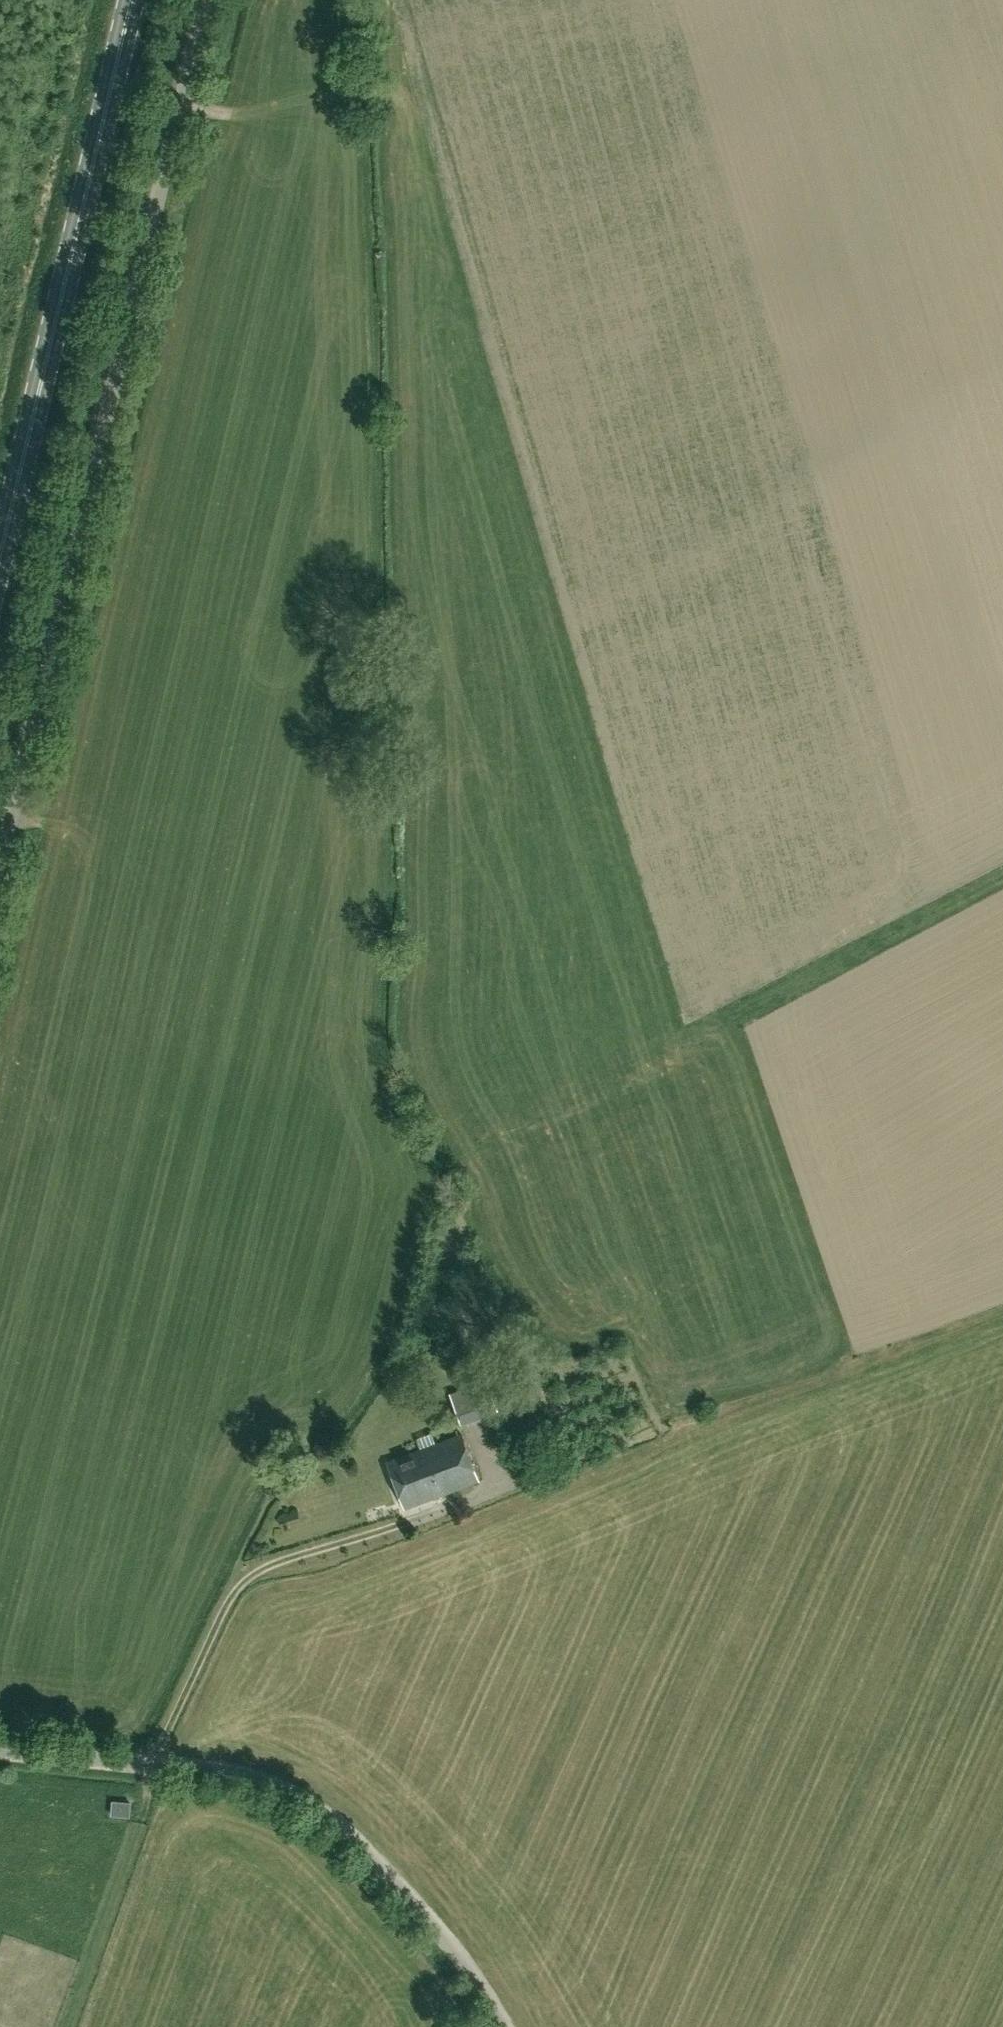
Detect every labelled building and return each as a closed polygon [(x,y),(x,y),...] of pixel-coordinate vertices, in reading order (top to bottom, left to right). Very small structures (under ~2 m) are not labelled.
[(481,1413),(503,1407),(496,1384),(475,1390),(481,1413)] [(479,1481),(462,1434),(388,1462),(405,1509),(479,1481)] [(110,1819),(127,1820),(128,1806),(111,1805),(110,1819)]
